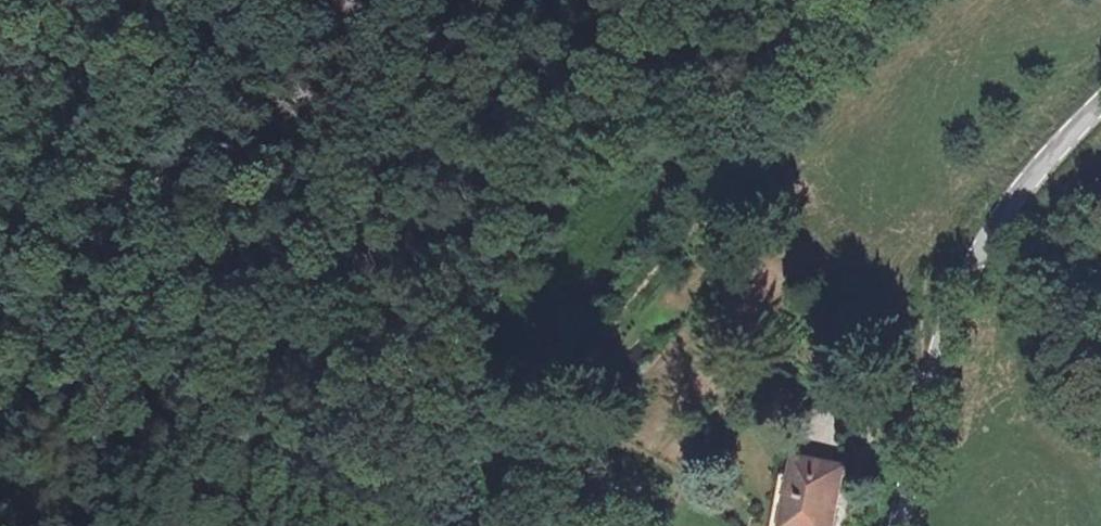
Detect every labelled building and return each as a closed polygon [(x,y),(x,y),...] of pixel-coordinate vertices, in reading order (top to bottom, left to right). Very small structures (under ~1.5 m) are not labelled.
[(805,461),(785,525),(832,525),(848,475),(805,461)]
